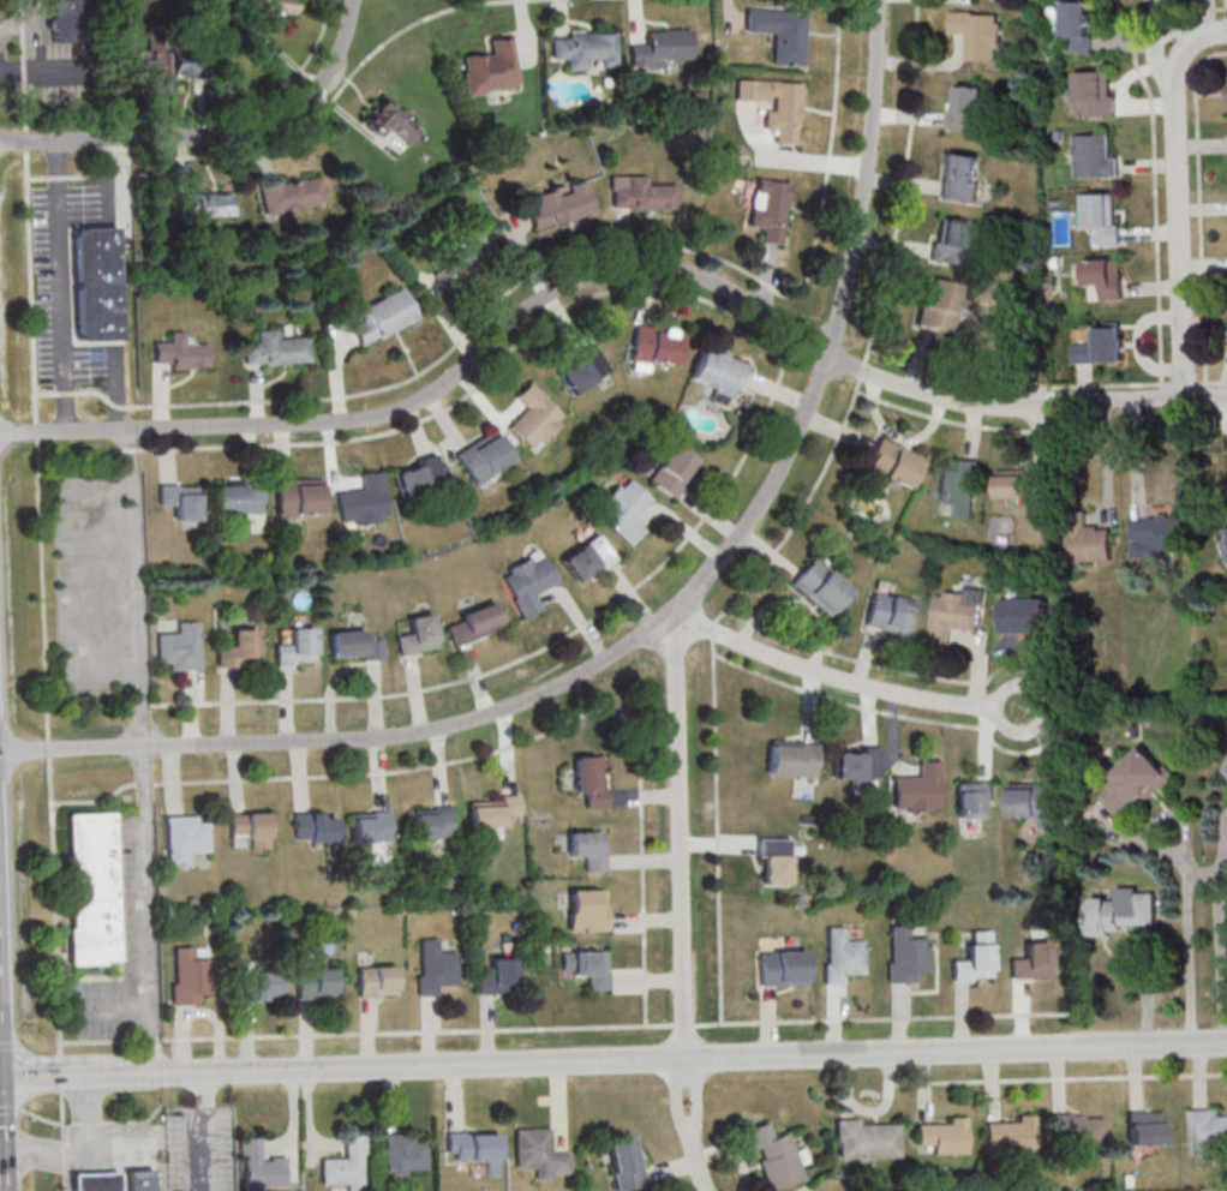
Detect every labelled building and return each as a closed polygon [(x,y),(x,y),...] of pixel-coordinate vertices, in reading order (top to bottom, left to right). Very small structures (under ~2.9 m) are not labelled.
[(52,42),(91,42),(91,0),(52,0),(52,42)] [(262,10),(261,24),(276,25),(277,13),(293,15),(295,0),(243,0),(243,8),(262,10)] [(1090,2),(1059,2),(1059,40),(1073,40),(1073,55),(1094,55),(1094,35),(1090,35),(1090,28),(1094,24),(1095,20),(1094,16),(1090,14),(1090,2)] [(804,66),(806,10),(746,8),(746,32),(773,32),(772,66),(804,66)] [(1002,11),(951,11),(951,34),(965,34),(965,61),(1003,60),(1002,11)] [(168,78),(168,24),(148,24),(148,78),(168,78)] [(690,59),(690,29),(647,29),(647,43),(630,43),(630,66),(663,66),(663,59),(690,59)] [(616,32),(551,34),(551,58),(565,58),(565,70),(588,70),(588,59),(601,59),(601,66),(616,66),(616,32)] [(519,86),(511,36),(489,38),(491,52),(461,56),(466,95),(519,86)] [(174,74),(198,74),(198,37),(174,37),(174,74)] [(1105,73),(1077,73),(1077,104),(1085,104),(1085,118),(1117,118),(1117,97),(1105,97),(1105,73)] [(802,82),(736,78),(735,102),(765,104),(764,130),(774,130),(774,143),(798,144),(802,82)] [(984,129),(985,86),(951,85),(950,129),(984,129)] [(421,127),(384,97),(363,122),(382,138),(389,128),(407,144),(421,127)] [(1109,134),(1075,136),(1076,179),(1120,178),(1119,158),(1111,158),(1109,134)] [(978,201),(982,155),(945,152),(942,198),(978,201)] [(647,174),(611,174),(611,210),(677,210),(677,185),(647,185),(647,174)] [(261,184),(264,214),(324,207),(321,176),(261,184)] [(748,226),(760,228),(758,240),(782,244),(790,182),(755,176),(748,226)] [(535,194),(539,207),(528,209),(533,229),(594,213),(585,180),(535,194)] [(179,192),(179,216),(231,216),(231,192),(179,192)] [(1082,197),(1114,194),(1115,227),(1121,226),(1121,245),(1101,246),(1100,232),(1091,232),(1091,229),(1083,229),(1082,197)] [(932,261),(965,265),(970,222),(937,218),(932,261)] [(121,339),(119,226),(72,227),(74,340),(121,339)] [(1124,274),(1121,274),(1120,261),(1087,262),(1088,288),(1103,288),(1103,301),(1125,301),(1124,274)] [(916,325),(950,331),(959,284),(925,278),(916,325)] [(355,309),(363,322),(351,327),(360,347),(418,319),(403,287),(355,309)] [(648,361),(676,364),(680,328),(633,323),(629,369),(647,371),(648,361)] [(309,336),(279,337),(279,329),(258,330),(258,343),(245,343),(246,365),(310,363),(309,336)] [(185,343),(185,330),(169,330),(169,342),(155,342),(155,367),(208,367),(208,343),(185,343)] [(1123,330),(1093,330),(1094,346),(1073,346),(1075,366),(1124,365),(1124,354),(1127,354),(1127,340),(1123,340),(1123,330)] [(575,395),(607,365),(587,343),(555,372),(575,395)] [(746,364),(702,346),(688,377),(712,388),(707,399),(726,407),(746,364)] [(513,397),(523,408),(507,425),(532,450),(565,415),(529,381),(513,397)] [(454,451),(472,483),(511,460),(495,430),(454,451)] [(878,439),(900,448),(898,454),(922,465),(909,495),(862,474),(878,439)] [(699,461),(672,443),(646,479),(672,498),(699,461)] [(400,496),(443,484),(436,455),(391,467),(400,496)] [(953,459),(983,461),(982,483),(976,481),(975,520),(957,519),(958,505),(938,504),(940,468),(953,469),(953,459)] [(999,478),(1033,477),(1031,465),(1051,465),(1052,483),(1036,483),(1036,499),(999,501),(999,478)] [(381,471),(360,473),(361,487),(337,491),(341,526),(387,520),(381,471)] [(275,479),(276,515),(322,515),(321,478),(275,479)] [(651,499),(627,478),(620,487),(616,484),(591,511),(628,545),(644,528),(633,520),(651,499)] [(261,513),(261,483),(214,483),(214,513),(261,513)] [(199,484),(160,484),(160,507),(173,507),(173,520),(199,520),(199,484)] [(1111,529),(1112,561),(1070,563),(1066,511),(1085,510),(1087,527),(1099,526),(1099,531),(1111,529)] [(1131,522),(1149,521),(1149,519),(1159,519),(1159,514),(1168,514),(1168,519),(1186,517),(1187,549),(1163,550),(1163,558),(1133,559),(1132,544),(1142,543),(1142,541),(1132,541),(1131,522)] [(558,558),(576,583),(612,557),(594,532),(558,558)] [(508,573),(501,576),(520,618),(540,609),(534,593),(556,583),(544,555),(531,561),(529,558),(505,568),(508,573)] [(790,586),(827,618),(850,592),(813,561),(790,586)] [(939,596),(946,597),(947,593),(968,596),(969,588),(986,591),(981,632),(954,629),(953,644),(933,641),(939,596)] [(872,593),(918,604),(911,639),(864,627),(872,593)] [(1002,598),(1052,600),(1051,635),(1001,634),(1002,598)] [(453,645),(502,628),(493,603),(444,620),(453,645)] [(399,654),(437,648),(432,612),(406,617),(408,630),(395,632),(399,654)] [(178,622),(178,633),(157,633),(157,664),(169,664),(169,670),(199,669),(198,622),(178,622)] [(313,663),(313,628),(289,628),(289,645),(275,645),(275,663),(313,663)] [(256,629),(232,629),(232,646),(216,646),(216,666),(256,666),(256,629)] [(363,656),(363,659),(382,658),(381,638),(364,639),(363,629),(329,632),(330,657),(363,656)] [(768,742),(816,746),(814,780),(766,778),(768,742)] [(1100,796),(1120,818),(1141,798),(1144,802),(1175,773),(1165,762),(1162,766),(1143,744),(1111,774),(1117,780),(1100,796)] [(832,753),(858,754),(858,748),(879,748),(879,782),(862,782),(861,784),(831,783),(832,753)] [(573,758),(599,756),(600,786),(605,786),(606,809),(583,810),(582,791),(575,792),(573,758)] [(918,762),(940,762),(940,785),(938,785),(939,809),(930,809),(932,814),(905,815),(905,809),(893,810),(892,779),(920,778),(918,762)] [(956,786),(977,785),(977,783),(996,782),(998,804),(982,804),(982,821),(957,822),(956,786)] [(1012,786),(1057,784),(1059,820),(1041,821),(1041,819),(1013,821),(1012,786)] [(519,825),(518,795),(498,795),(499,804),(469,804),(469,827),(519,825)] [(413,837),(450,837),(450,808),(413,808),(413,837)] [(388,842),(388,812),(352,812),(352,842),(388,842)] [(116,813),(68,813),(70,965),(117,964),(116,813)] [(268,848),(268,813),(229,813),(229,837),(244,837),(244,848),(268,848)] [(294,813),(294,842),(335,842),(335,813),(294,813)] [(208,852),(208,816),(166,816),(166,865),(191,865),(191,852),(208,852)] [(600,832),(601,852),(605,852),(606,869),(585,870),(583,855),(569,855),(568,833),(600,832)] [(754,837),(789,837),(789,884),(759,882),(759,856),(754,856),(754,837)] [(1087,902),(1093,900),(1093,897),(1118,897),(1118,886),(1138,886),(1138,892),(1156,892),(1157,926),(1124,926),(1124,932),(1111,932),(1111,940),(1100,940),(1100,935),(1087,936),(1087,902)] [(603,890),(604,903),(607,903),(607,930),(565,932),(564,911),(569,911),(569,890),(603,890)] [(790,894),(800,894),(800,905),(790,905),(790,894)] [(890,924),(908,924),(909,938),(927,936),(928,972),(914,974),(915,982),(887,983),(886,962),(891,962),(890,924)] [(825,926),(844,926),(844,939),(862,939),(862,974),(840,974),(840,983),(822,984),(822,963),(825,963),(825,926)] [(971,932),(989,930),(992,976),(971,977),(971,981),(952,981),(951,960),(968,960),(966,945),(972,944),(971,932)] [(456,952),(439,952),(439,939),(417,939),(417,995),(440,995),(440,985),(456,984),(456,952)] [(1023,941),(1049,940),(1051,975),(1028,976),(1028,978),(1010,978),(1008,958),(1024,957),(1023,941)] [(198,993),(210,993),(210,959),(192,959),(192,947),(174,947),(174,1004),(198,1004),(198,993)] [(607,948),(557,950),(557,971),(570,970),(570,975),(588,974),(588,992),(609,990),(607,948)] [(804,950),(806,984),(758,987),(756,951),(804,950)] [(515,958),(490,958),(490,972),(476,972),(476,993),(515,993),(515,958)] [(395,996),(395,966),(358,966),(358,996),(395,996)] [(334,998),(334,968),(296,968),(296,998),(334,998)] [(279,1001),(279,972),(239,972),(239,1001),(279,1001)] [(1221,1115),(1226,1115),(1226,1146),(1213,1147),(1214,1156),(1191,1156),(1190,1109),(1220,1108),(1221,1115)] [(1125,1112),(1161,1111),(1162,1144),(1125,1144),(1125,1112)] [(983,1123),(1016,1121),(1016,1115),(1031,1114),(1034,1151),(984,1153),(983,1123)] [(1102,1117),(1102,1143),(1087,1143),(1087,1154),(1059,1155),(1059,1145),(1051,1145),(1049,1115),(1081,1114),(1081,1118),(1102,1117)] [(915,1124),(947,1123),(947,1117),(964,1117),(965,1153),(916,1155),(915,1124)] [(833,1119),(857,1118),(857,1124),(897,1123),(898,1157),(838,1160),(837,1142),(833,1142),(833,1119)] [(804,1180),(775,1190),(767,1190),(755,1159),(761,1156),(758,1147),(753,1148),(747,1129),(766,1123),(771,1137),(786,1132),(792,1149),(803,1145),(809,1161),(798,1165),(804,1180)] [(513,1127),(551,1126),(552,1151),(568,1150),(569,1172),(550,1173),(551,1178),(535,1179),(534,1167),(514,1167),(513,1127)] [(445,1132),(498,1131),(499,1159),(454,1161),(453,1151),(447,1151),(445,1132)] [(361,1154),(362,1190),(347,1190),(347,1183),(322,1184),(321,1159),(345,1159),(343,1133),(365,1132),(366,1154),(361,1154)] [(382,1133),(414,1132),(414,1139),(424,1138),(425,1168),(405,1169),(405,1180),(384,1180),(382,1133)] [(646,1186),(622,1190),(616,1190),(604,1137),(630,1132),(638,1167),(641,1166),(646,1186)] [(239,1137),(258,1136),(259,1160),(269,1160),(269,1156),(285,1156),(286,1186),(244,1187),(243,1155),(239,1155),(239,1137)] [(151,1167),(153,1190),(125,1190),(125,1189),(118,1189),(118,1190),(71,1190),(70,1171),(151,1167)]
